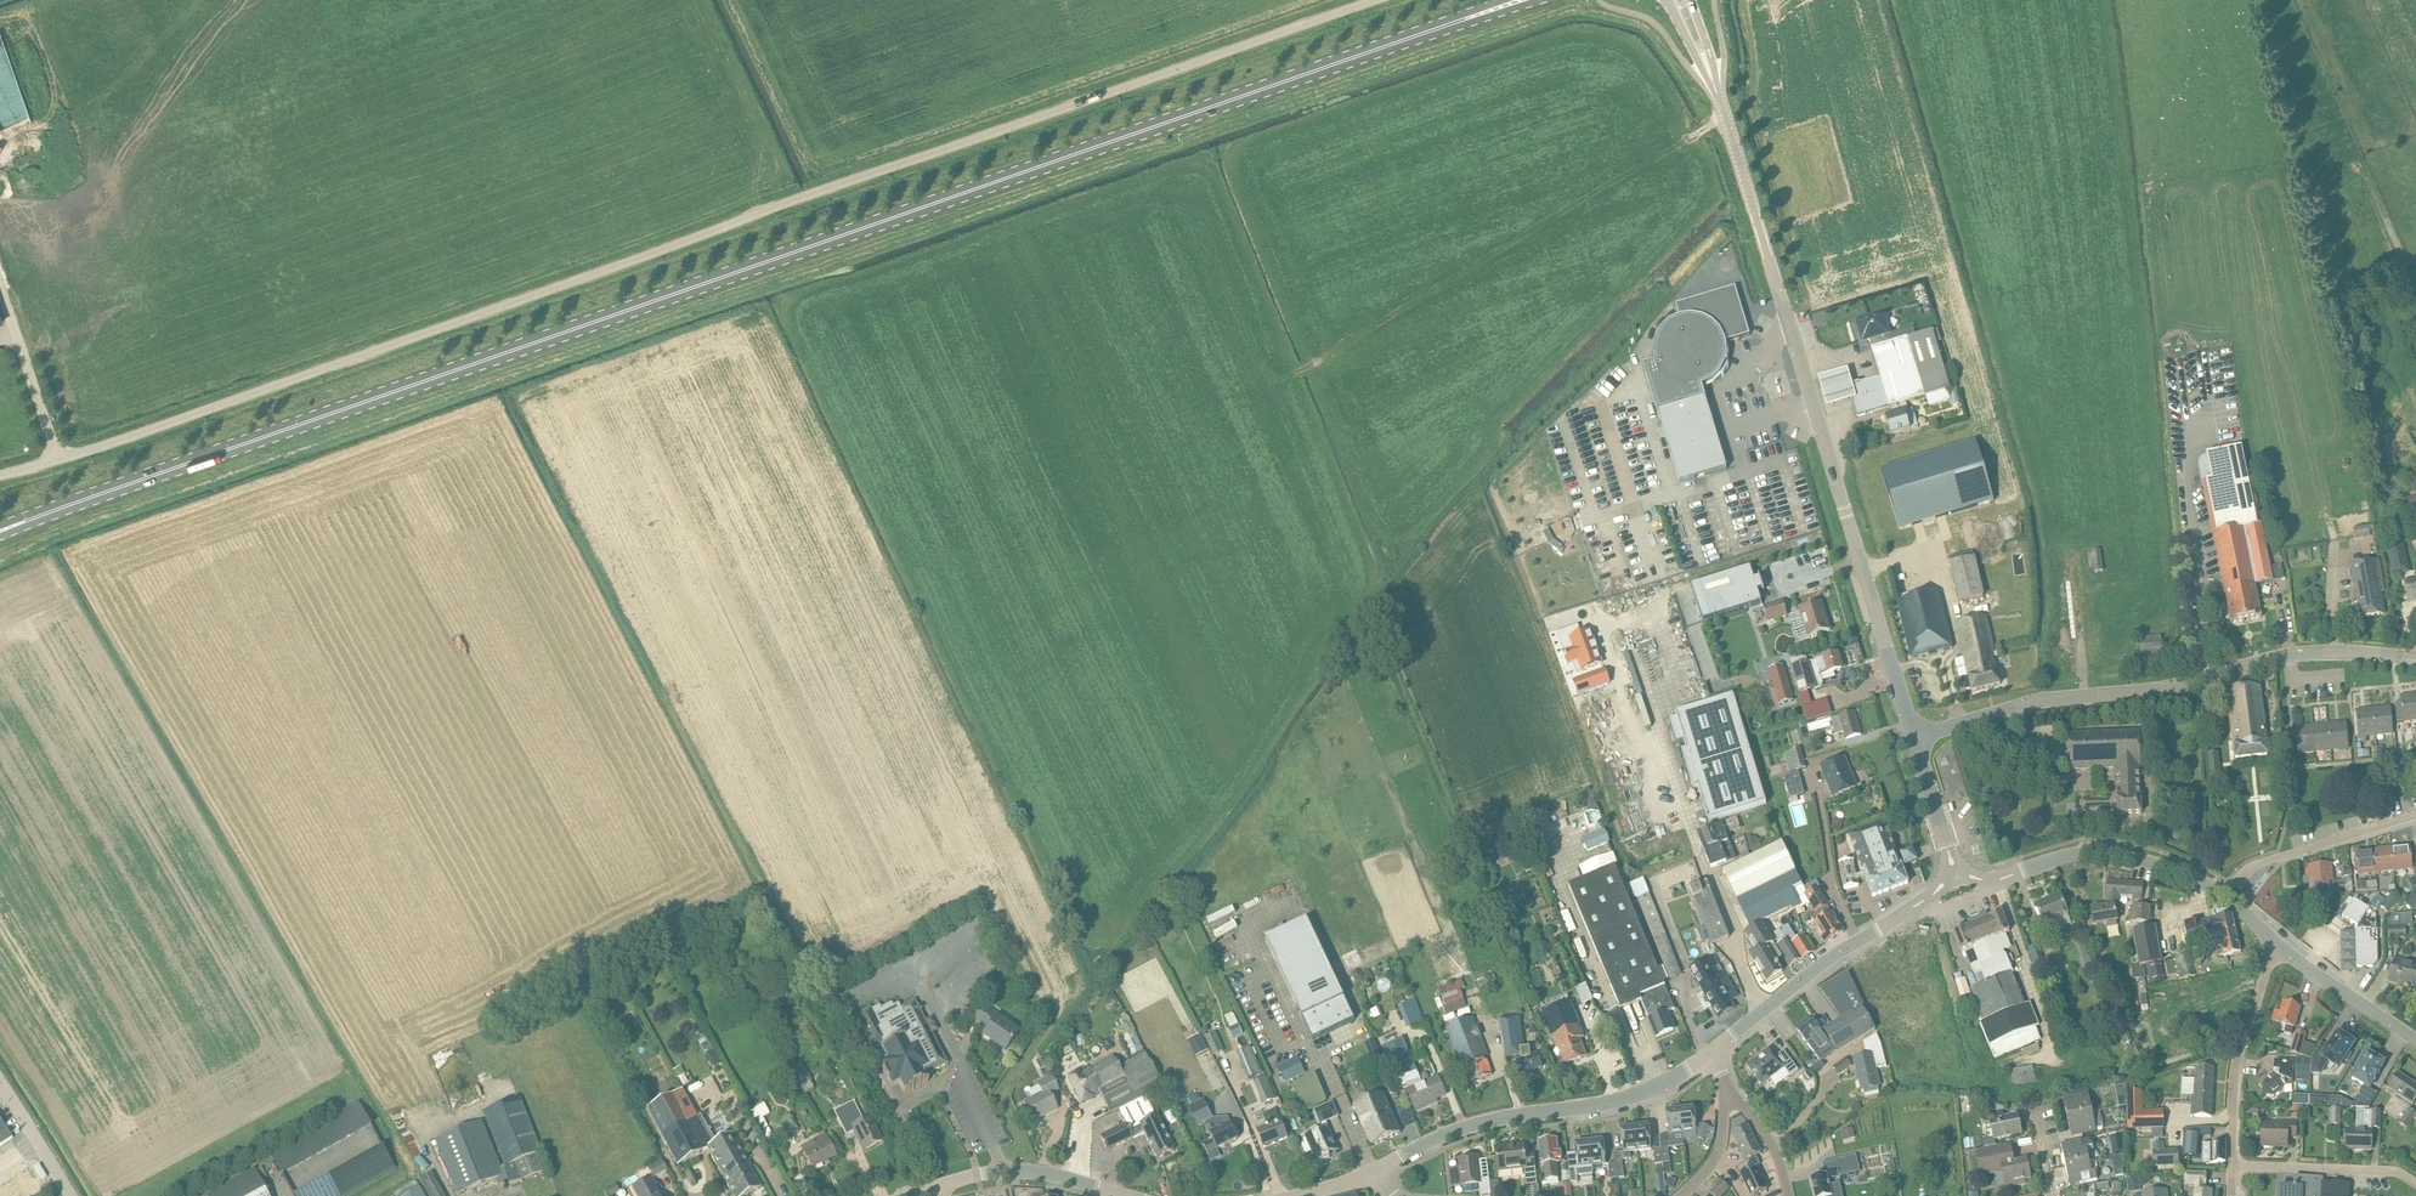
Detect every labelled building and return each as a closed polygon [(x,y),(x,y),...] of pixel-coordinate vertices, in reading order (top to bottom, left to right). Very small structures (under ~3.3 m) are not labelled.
[(1656,363),(1644,366),(1658,414),(1679,483),(1727,469),(1706,399),(1702,387),(1712,382),(1720,374),(1725,364),(1727,353),(1726,343),(1750,335),(1735,287),(1724,291),(1676,305),(1679,318),(1670,322),(1662,330),(1656,340),(1654,352),(1656,363)] [(1868,295),(1870,310),(1886,307),(1883,292),(1868,295)] [(1869,320),(1858,324),(1863,343),(1870,341),(1872,349),(1883,346),(1880,338),(1883,337),(1886,336),(1890,335),(1885,316),(1878,318),(1869,320)] [(1898,341),(1898,342),(1883,347),(1883,346),(1872,349),(1881,377),(1849,387),(1858,416),(1889,407),(1906,402),(1926,396),(1947,390),(1950,389),(1944,369),(1936,343),(1942,341),(1938,329),(1932,331),(1912,337),(1898,341)] [(1896,334),(1898,341),(1912,337),(1910,330),(1904,332),(1896,334)] [(1846,367),(1818,375),(1826,404),(1855,396),(1846,367)] [(1929,406),(1949,400),(1947,390),(1926,396),(1929,406)] [(1886,417),(1891,436),(1909,431),(1919,428),(1913,409),(1908,410),(1906,402),(1889,407),(1892,416),(1886,417)] [(1994,502),(1976,442),(1882,471),(1900,530),(1994,502)] [(2197,455),(2203,483),(2223,587),(2229,586),(2229,588),(2239,586),(2237,575),(2246,573),(2246,575),(2254,573),(2256,584),(2273,581),(2273,582),(2284,579),(2282,567),(2281,565),(2270,568),(2251,472),(2244,473),(2238,447),(2206,454),(2197,455)] [(2415,515),(2415,496),(2407,499),(2411,516),(2415,515)] [(2353,529),(2355,538),(2355,539),(2370,537),(2369,526),(2353,529)] [(2087,557),(2088,569),(2093,569),(2093,573),(2103,572),(2101,549),(2090,551),(2091,556),(2087,557)] [(2404,574),(2403,571),(2399,549),(2390,551),(2394,573),(2395,576),(2404,574)] [(1994,555),(1994,554),(1950,565),(1959,603),(2002,592),(1997,570),(2004,568),(2001,553),(1994,555)] [(2352,564),(2359,606),(2361,618),(2384,614),(2381,592),(2385,592),(2380,559),(2352,564)] [(1751,568),(1692,587),(1703,622),(1762,604),(1758,592),(1763,590),(1763,591),(1764,591),(1760,577),(1759,577),(1759,579),(1754,580),(1751,568)] [(2223,587),(2228,612),(2231,624),(2262,618),(2255,584),(2256,584),(2254,573),(2246,575),(2246,573),(2237,575),(2239,586),(2229,588),(2229,586),(2223,587)] [(2415,599),(2415,578),(2404,581),(2408,601),(2415,599)] [(1905,634),(1911,659),(1951,649),(1938,593),(1898,603),(1905,634)] [(1763,607),(1768,622),(1787,616),(1783,601),(1763,607)] [(1821,604),(1800,610),(1809,638),(1830,631),(1821,604)] [(1969,676),(1961,678),(1964,691),(1972,689),(1973,691),(1986,688),(2000,685),(1993,656),(1996,656),(1987,617),(1970,621),(1956,624),(1969,676)] [(1570,620),(1553,625),(1566,662),(1573,659),(1576,669),(1601,661),(1587,622),(1571,627),(1570,620)] [(2161,637),(2139,640),(2142,669),(2164,667),(2161,637)] [(2002,645),(1995,646),(1998,657),(2005,656),(2002,645)] [(1645,693),(1633,652),(1620,656),(1624,670),(1632,668),(1640,694),(1645,693)] [(1793,668),(1791,669),(1799,694),(1806,692),(1821,687),(1823,684),(1821,676),(1828,673),(1828,674),(1830,673),(1842,670),(1841,668),(1845,667),(1843,660),(1839,661),(1837,655),(1837,654),(1825,657),(1824,658),(1816,661),(1808,663),(1806,657),(1791,661),(1793,668)] [(1783,665),(1769,670),(1779,706),(1794,701),(1788,683),(1783,665)] [(1605,670),(1573,681),(1578,695),(1594,689),(1609,684),(1605,670)] [(2236,760),(2269,757),(2260,688),(2227,690),(2236,760)] [(2403,722),(2415,721),(2415,694),(2401,696),(2402,703),(2395,703),(2397,723),(2403,722)] [(1709,822),(1766,805),(1734,696),(1676,714),(1677,717),(1669,720),(1676,743),(1684,741),(1687,751),(1682,753),(1692,786),(1697,784),(1709,822)] [(2373,709),(2376,736),(2392,734),(2390,708),(2373,709)] [(2376,736),(2373,709),(2356,711),(2359,737),(2376,736)] [(1831,719),(1835,735),(1844,732),(1846,740),(1861,735),(1854,712),(1831,719)] [(1808,726),(1810,733),(1822,730),(1819,722),(1808,726)] [(2329,725),(2331,751),(2348,749),(2345,723),(2329,725)] [(2315,752),(2331,751),(2329,725),(2312,726),(2315,752)] [(2295,728),(2298,754),(2315,752),(2312,726),(2295,728)] [(2116,768),(2117,814),(2142,813),(2140,767),(2141,767),(2140,731),(2069,734),(2071,770),(2116,768)] [(1779,757),(1782,769),(1788,767),(1789,770),(1790,773),(1806,769),(1801,749),(1791,751),(1790,750),(1785,752),(1786,755),(1779,757)] [(2219,753),(2207,754),(2210,781),(2222,779),(2219,753)] [(1820,766),(1833,797),(1840,795),(1850,791),(1857,788),(1844,756),(1820,766)] [(1799,773),(1784,778),(1790,799),(1805,795),(1799,773)] [(1801,804),(1790,806),(1796,826),(1806,823),(1801,804)] [(1710,830),(1698,834),(1704,848),(1707,847),(1708,850),(1727,842),(1726,841),(1724,836),(1741,829),(1740,827),(1737,819),(1710,830)] [(1833,819),(1830,830),(1841,832),(1843,821),(1833,819)] [(1885,824),(1850,837),(1867,880),(1901,866),(1885,824)] [(1604,829),(1582,838),(1588,852),(1610,843),(1604,829)] [(1523,836),(1516,839),(1521,852),(1529,849),(1523,836)] [(2228,839),(2219,840),(2220,848),(2229,847),(2228,839)] [(1730,846),(1728,840),(1726,841),(1727,842),(1708,850),(1707,847),(1704,848),(1712,868),(1733,859),(1735,857),(1730,846)] [(1802,886),(1782,844),(1724,872),(1737,900),(1736,900),(1751,931),(1746,934),(1757,952),(1751,956),(1767,981),(1783,972),(1777,962),(1783,958),(1761,923),(1791,908),(1792,911),(1800,907),(1792,891),(1802,886)] [(2412,869),(2410,846),(2392,848),(2394,871),(2412,869)] [(2392,848),(2373,849),(2376,872),(2394,871),(2392,848)] [(2355,851),(2357,863),(2358,874),(2376,872),(2373,849),(2355,851)] [(1743,855),(1745,861),(1751,858),(1748,852),(1743,855)] [(1530,858),(1522,861),(1526,873),(1535,871),(1530,858)] [(1854,860),(1839,863),(1844,890),(1859,887),(1854,860)] [(2310,884),(2333,882),(2331,864),(2308,866),(2310,884)] [(1615,866),(1569,886),(1614,994),(1619,1006),(1640,997),(1657,1037),(1674,1030),(1667,1012),(1675,1009),(1615,866)] [(1871,892),(1879,889),(1881,894),(1887,892),(1895,889),(1894,889),(1908,884),(1902,868),(1901,866),(1867,880),(1866,880),(1868,885),(1871,892)] [(2344,867),(2344,876),(2352,876),(2352,866),(2344,867)] [(1643,879),(1630,884),(1636,899),(1649,893),(1643,879)] [(1802,886),(1792,891),(1800,907),(1810,903),(1817,915),(1811,918),(1814,923),(1813,924),(1825,944),(1844,932),(1832,913),(1828,907),(1829,907),(1817,887),(1820,886),(1817,880),(1804,888),(1802,886)] [(2367,881),(2357,882),(2357,890),(2368,889),(2367,882),(2367,881)] [(1691,888),(1690,888),(1696,902),(1708,933),(1712,944),(1729,938),(1707,882),(1696,886),(1691,888)] [(2091,910),(2093,922),(2094,926),(2106,924),(2107,928),(2117,926),(2116,922),(2117,922),(2116,913),(2119,913),(2120,899),(2132,900),(2132,898),(2141,899),(2143,884),(2108,882),(2107,894),(2108,894),(2107,907),(2091,910)] [(2333,882),(2310,884),(2311,903),(2321,902),(2322,910),(2333,909),(2333,901),(2335,900),(2333,882)] [(2415,908),(2415,892),(2415,891),(2404,901),(2413,911),(2415,908)] [(1575,945),(1584,942),(1563,892),(1554,895),(1575,945)] [(2393,892),(2379,906),(2387,914),(2401,899),(2393,892)] [(1650,894),(1639,898),(1670,979),(1682,975),(1650,894)] [(2060,896),(2036,905),(2040,917),(2043,923),(2044,923),(2046,929),(2061,923),(2063,927),(2071,924),(2065,907),(2060,896)] [(2345,905),(2339,914),(2343,917),(2343,918),(2358,928),(2358,930),(2355,930),(2356,930),(2356,967),(2372,967),(2377,962),(2377,949),(2376,919),(2376,914),(2374,914),(2369,911),(2365,908),(2354,901),(2349,898),(2345,905)] [(2134,907),(2133,922),(2149,924),(2150,908),(2134,907)] [(2326,911),(2319,921),(2328,927),(2335,917),(2326,911)] [(2002,912),(1988,918),(1989,919),(2001,951),(2009,947),(2004,934),(2010,932),(2006,923),(2002,912)] [(2412,913),(2392,914),(2389,919),(2390,927),(2388,927),(2389,941),(2407,940),(2406,931),(2412,931),(2412,913)] [(2232,915),(2211,920),(2214,931),(2221,930),(2223,935),(2236,932),(2232,915)] [(1558,918),(1549,922),(1552,929),(1561,926),(1558,918)] [(1989,919),(1966,928),(1978,960),(1977,960),(1979,965),(1978,966),(1986,984),(1971,990),(1984,1022),(1980,1023),(1994,1059),(2041,1040),(2035,1027),(2039,1025),(2030,1003),(2025,1005),(2011,974),(2011,973),(2005,956),(2004,956),(2001,951),(1989,919)] [(1266,940),(1308,1029),(1313,1040),(1355,1022),(1351,1011),(1307,920),(1266,940)] [(2211,920),(2184,926),(2190,949),(2200,947),(2199,943),(2215,939),(2217,949),(2222,948),(2224,957),(2240,953),(2236,932),(2223,935),(2221,930),(2214,931),(2211,920)] [(2155,926),(2131,932),(2138,966),(2143,965),(2161,963),(2162,962),(2162,960),(2155,926)] [(1960,952),(1964,950),(1969,963),(1977,960),(1978,960),(1966,928),(1966,927),(1953,932),(1960,952)] [(1802,960),(1801,960),(1814,952),(1804,936),(1791,944),(1789,939),(1786,941),(1779,931),(1772,935),(1775,939),(1774,939),(1784,957),(1790,967),(1802,960)] [(2074,945),(2084,973),(2095,970),(2085,941),(2074,945)] [(2029,949),(2036,967),(2045,963),(2038,945),(2029,949)] [(1356,948),(1342,955),(1349,969),(1363,962),(1356,948)] [(2178,976),(2164,979),(2167,990),(2181,987),(2179,980),(2193,977),(2188,953),(2174,957),(2178,976)] [(1720,981),(1726,978),(1713,956),(1703,962),(1691,969),(1703,991),(1713,985),(1712,983),(1719,979),(1720,981)] [(2403,984),(2402,988),(2414,991),(2415,984),(2415,962),(2412,961),(2411,967),(2394,962),(2389,981),(2403,984)] [(2143,965),(2138,966),(2132,966),(2133,979),(2145,979),(2144,967),(2143,965)] [(1356,971),(1351,973),(1357,986),(1362,984),(1356,971)] [(1368,971),(1360,977),(1366,985),(1374,979),(1368,971)] [(1852,981),(1848,972),(1820,989),(1842,1019),(1821,1032),(1837,1051),(1838,1053),(1875,1030),(1863,1011),(1865,1009),(1852,981)] [(1477,980),(1481,987),(1496,980),(1494,975),(1486,978),(1485,977),(1477,980)] [(1719,1018),(1735,1009),(1730,1001),(1737,997),(1726,978),(1720,981),(1719,979),(1712,983),(1713,985),(1703,991),(1706,996),(1704,997),(1703,1000),(1706,1004),(1708,1004),(1710,1003),(1719,1018)] [(1955,981),(1960,998),(1971,995),(1965,978),(1955,981)] [(1439,989),(1447,1012),(1454,1009),(1455,1011),(1467,1007),(1461,989),(1465,988),(1463,980),(1456,982),(1457,983),(1439,989)] [(2138,981),(2140,995),(2147,995),(2145,980),(2138,981)] [(1586,984),(1575,989),(1582,1006),(1593,1001),(1586,984)] [(1112,993),(1105,997),(1116,1016),(1123,1012),(1112,993)] [(1393,1000),(1404,1029),(1421,1023),(1416,1008),(1414,1008),(1408,994),(1393,1000)] [(880,1045),(882,1049),(874,1053),(892,1087),(899,1083),(905,1094),(928,1082),(925,1076),(948,1064),(915,1001),(901,1008),(899,1003),(893,1006),(892,1003),(879,1010),(877,1007),(871,1010),(871,1008),(856,1016),(874,1049),(880,1045)] [(2273,1021),(2286,1025),(2284,1033),(2292,1035),(2300,1008),(2284,1003),(2281,1015),(2275,1013),(2273,1021)] [(589,1009),(594,1018),(602,1014),(598,1004),(589,1009)] [(1571,1004),(1543,1015),(1556,1048),(1559,1047),(1566,1065),(1586,1057),(1579,1039),(1584,1037),(1579,1026),(1571,1004)] [(974,1018),(981,1023),(984,1019),(991,1024),(983,1036),(1006,1052),(1018,1034),(995,1018),(997,1015),(983,1005),(974,1018)] [(1371,1011),(1366,1013),(1368,1019),(1374,1017),(1374,1019),(1383,1015),(1379,1007),(1377,1008),(1371,1010),(1371,1011)] [(635,1011),(629,1015),(635,1028),(641,1024),(635,1011)] [(1125,1015),(1118,1018),(1123,1030),(1119,1033),(1132,1060),(1119,1066),(1114,1056),(1089,1068),(1088,1066),(1079,1071),(1079,1072),(1068,1077),(1082,1103),(1100,1094),(1110,1112),(1121,1107),(1147,1094),(1153,1091),(1162,1087),(1132,1026),(1130,1027),(1125,1015)] [(1391,1016),(1385,1019),(1388,1025),(1393,1023),(1391,1016)] [(1501,1019),(1505,1046),(1506,1058),(1518,1056),(1520,1062),(1518,1063),(1523,1077),(1535,1073),(1534,1070),(1542,1067),(1537,1055),(1533,1057),(1531,1053),(1525,1053),(1525,1049),(1521,1016),(1501,1019)] [(1475,1019),(1448,1028),(1457,1054),(1461,1066),(1465,1065),(1472,1083),(1492,1075),(1486,1057),(1488,1056),(1484,1045),(1475,1019)] [(1804,1023),(1797,1029),(1799,1032),(1798,1032),(1806,1042),(1807,1044),(1813,1040),(1820,1050),(1815,1054),(1820,1062),(1821,1062),(1837,1051),(1821,1032),(1813,1021),(1811,1019),(1805,1024),(1804,1023)] [(1238,1024),(1228,1029),(1233,1039),(1243,1034),(1238,1024)] [(2128,1029),(2119,1032),(2124,1044),(2132,1041),(2128,1029)] [(694,1034),(704,1052),(711,1049),(701,1030),(694,1034)] [(2290,1052),(2299,1055),(2309,1058),(2317,1046),(2303,1041),(2305,1033),(2296,1031),(2290,1052)] [(2328,1048),(2321,1044),(2312,1058),(2315,1075),(2321,1073),(2329,1061),(2340,1067),(2343,1061),(2346,1062),(2350,1056),(2347,1054),(2352,1046),(2348,1043),(2349,1041),(2342,1036),(2340,1039),(2336,1036),(2328,1048)] [(1197,1037),(1188,1042),(1195,1057),(1199,1055),(1202,1061),(1208,1057),(1197,1037)] [(1108,1038),(1101,1042),(1106,1052),(1114,1048),(1108,1038)] [(1403,1038),(1382,1047),(1396,1081),(1398,1080),(1400,1087),(1402,1086),(1405,1085),(1407,1084),(1409,1089),(1407,1089),(1411,1099),(1416,1111),(1424,1107),(1423,1104),(1445,1095),(1440,1084),(1438,1078),(1424,1084),(1423,1082),(1422,1083),(1403,1038)] [(1375,1041),(1364,1045),(1372,1064),(1383,1060),(1375,1041)] [(1862,1090),(1863,1089),(1864,1094),(1879,1091),(1877,1086),(1879,1086),(1876,1070),(1884,1068),(1883,1067),(1886,1066),(1881,1045),(1873,1047),(1873,1050),(1871,1051),(1872,1055),(1866,1056),(1854,1059),(1862,1090)] [(1238,1053),(1237,1053),(1248,1080),(1252,1078),(1255,1082),(1263,1104),(1275,1099),(1266,1077),(1266,1078),(1264,1073),(1262,1074),(1262,1073),(1257,1062),(1255,1056),(1252,1049),(1251,1048),(1238,1053)] [(1770,1048),(1747,1065),(1762,1085),(1784,1068),(1791,1077),(1799,1071),(1791,1061),(1784,1051),(1776,1057),(1770,1048)] [(714,1049),(705,1054),(713,1069),(722,1063),(714,1049)] [(2351,1108),(2369,1109),(2378,1093),(2369,1089),(2374,1080),(2375,1080),(2380,1073),(2379,1072),(2384,1063),(2380,1062),(2382,1059),(2371,1053),(2370,1056),(2366,1054),(2352,1079),(2364,1086),(2351,1108)] [(1288,1061),(1278,1066),(1286,1083),(1306,1074),(1297,1057),(1288,1061)] [(2296,1057),(2295,1074),(2310,1074),(2311,1074),(2311,1058),(2296,1057)] [(1833,1068),(1839,1075),(1851,1066),(1846,1059),(1833,1068)] [(789,1066),(800,1088),(804,1094),(814,1089),(800,1061),(789,1066)] [(1384,1061),(1370,1067),(1375,1078),(1389,1072),(1384,1061)] [(2263,1083),(2263,1095),(2274,1095),(2285,1085),(2285,1080),(2292,1080),(2293,1062),(2274,1061),(2274,1074),(2263,1083)] [(1820,1062),(1811,1068),(1814,1073),(1824,1066),(1822,1062),(1821,1063),(1821,1062),(1820,1062)] [(681,1066),(673,1070),(677,1079),(685,1074),(681,1066)] [(2033,1066),(2007,1071),(2011,1087),(2037,1082),(2033,1066)] [(2192,1104),(2191,1116),(2211,1117),(2214,1069),(2196,1068),(2195,1078),(2193,1078),(2192,1104)] [(2391,1083),(2388,1088),(2413,1104),(2415,1100),(2415,1099),(2415,1085),(2398,1073),(2391,1083)] [(1306,1109),(1327,1100),(1316,1074),(1295,1083),(1306,1109)] [(1043,1094),(1025,1103),(1034,1121),(1057,1109),(1049,1095),(1058,1090),(1051,1076),(1038,1083),(1043,1094)] [(2111,1087),(2115,1107),(2126,1106),(2125,1085),(2111,1087)] [(697,1120),(696,1118),(682,1091),(648,1109),(663,1138),(697,1120)] [(1153,1091),(1147,1094),(1154,1109),(1160,1105),(1153,1091)] [(1383,1093),(1370,1099),(1388,1139),(1401,1134),(1383,1093)] [(2068,1118),(2092,1113),(2088,1093),(2075,1096),(2063,1098),(2068,1118)] [(2311,1096),(2310,1106),(2326,1107),(2331,1097),(2311,1096)] [(456,1195),(496,1180),(499,1188),(521,1180),(543,1171),(537,1154),(542,1152),(520,1097),(482,1112),(503,1166),(501,1167),(482,1121),(434,1140),(456,1195)] [(1145,1097),(1131,1105),(1120,1110),(1127,1124),(1100,1137),(1107,1151),(1133,1138),(1133,1139),(1144,1134),(1157,1159),(1174,1151),(1157,1116),(1155,1117),(1145,1097)] [(2127,1099),(2127,1105),(2128,1129),(2150,1129),(2150,1111),(2143,1111),(2143,1098),(2127,1099)] [(1196,1103),(1188,1107),(1192,1117),(1197,1127),(1204,1123),(1213,1119),(1213,1118),(1209,1109),(1204,1099),(1196,1103)] [(1370,1099),(1354,1106),(1372,1146),(1388,1139),(1370,1099)] [(1985,1113),(1993,1111),(1991,1104),(1989,1104),(1988,1099),(1983,1100),(1984,1105),(1983,1105),(1985,1113)] [(363,1102),(338,1114),(342,1123),(297,1144),(301,1153),(311,1149),(315,1156),(376,1128),(363,1102)] [(863,1121),(858,1111),(853,1102),(835,1112),(839,1122),(846,1135),(855,1131),(860,1141),(859,1141),(864,1151),(882,1141),(869,1118),(863,1121)] [(1850,1108),(1855,1116),(1863,1111),(1858,1102),(1850,1108)] [(1318,1164),(1330,1158),(1329,1155),(1338,1151),(1333,1140),(1326,1122),(1338,1117),(1332,1103),(1315,1111),(1322,1127),(1305,1135),(1313,1153),(1318,1164)] [(760,1128),(767,1124),(763,1117),(770,1114),(765,1104),(752,1110),(760,1128)] [(2248,1105),(2247,1114),(2259,1114),(2259,1105),(2248,1105)] [(1680,1109),(1683,1134),(1696,1132),(1697,1139),(1704,1141),(1709,1127),(1702,1124),(1696,1125),(1694,1108),(1680,1109)] [(2330,1108),(2330,1125),(2340,1126),(2340,1109),(2330,1108)] [(1680,1109),(1666,1111),(1669,1135),(1683,1134),(1680,1109)] [(2400,1123),(2407,1128),(2415,1115),(2415,1113),(2409,1109),(2400,1123)] [(1253,1113),(1253,1117),(1256,1125),(1255,1125),(1258,1131),(1264,1147),(1287,1138),(1281,1121),(1280,1122),(1275,1110),(1263,1115),(1261,1110),(1253,1113)] [(2371,1111),(2365,1111),(2365,1110),(2358,1110),(2358,1117),(2364,1117),(2363,1130),(2346,1129),(2346,1137),(2346,1149),(2371,1150),(2372,1128),(2380,1128),(2381,1116),(2381,1111),(2372,1111),(2371,1111)] [(1986,1126),(1990,1125),(1993,1140),(2021,1134),(2018,1118),(2003,1121),(2001,1112),(1984,1116),(1986,1126)] [(2092,1113),(2068,1118),(2072,1137),(2084,1135),(2096,1132),(2092,1113)] [(697,1120),(663,1138),(678,1165),(709,1149),(716,1145),(714,1143),(716,1142),(701,1115),(696,1118),(697,1120)] [(780,1122),(788,1138),(799,1132),(791,1116),(780,1122)] [(2,1145),(12,1138),(0,1119),(0,1146),(2,1145)] [(2275,1124),(2262,1123),(2261,1146),(2287,1147),(2288,1137),(2296,1137),(2297,1125),(2297,1121),(2275,1121),(2275,1124)] [(1217,1147),(1217,1149),(1239,1138),(1231,1123),(1218,1130),(1215,1123),(1206,1127),(1213,1140),(1204,1145),(1207,1152),(1217,1147)] [(1638,1151),(1652,1149),(1649,1125),(1635,1127),(1638,1151)] [(1732,1133),(1749,1168),(1740,1173),(1745,1184),(1751,1195),(1756,1195),(1767,1190),(1755,1166),(1758,1164),(1754,1157),(1761,1153),(1747,1125),(1732,1133)] [(1622,1152),(1614,1153),(1615,1163),(1616,1163),(1617,1178),(1625,1177),(1622,1159),(1631,1158),(1630,1152),(1638,1151),(1635,1127),(1621,1128),(1624,1152),(1622,1152)] [(1853,1128),(1840,1131),(1842,1142),(1856,1138),(1853,1128)] [(725,1180),(749,1167),(753,1165),(747,1154),(736,1132),(716,1142),(714,1143),(716,1145),(709,1149),(725,1180)] [(2124,1134),(2109,1137),(2113,1154),(2125,1151),(2124,1144),(2126,1144),(2124,1134)] [(2183,1156),(2183,1157),(2191,1158),(2198,1158),(2199,1146),(2200,1135),(2185,1134),(2183,1156)] [(802,1148),(804,1153),(812,1168),(836,1156),(825,1135),(813,1142),(802,1148)] [(1975,1148),(1985,1147),(1984,1139),(1982,1137),(1973,1138),(1975,1148)] [(2091,1138),(2073,1142),(2061,1145),(2065,1165),(2089,1160),(2087,1150),(2094,1149),(2091,1138)] [(1542,1165),(1545,1164),(1546,1180),(1559,1178),(1557,1163),(1559,1163),(1559,1161),(1562,1160),(1561,1154),(1559,1154),(1557,1140),(1539,1142),(1542,1165)] [(1592,1166),(1606,1164),(1603,1140),(1589,1142),(1592,1166)] [(1569,1168),(1571,1184),(1578,1183),(1577,1176),(1593,1175),(1592,1166),(1589,1142),(1576,1143),(1579,1167),(1569,1168)] [(2163,1143),(2153,1144),(2154,1151),(2153,1152),(2154,1167),(2178,1165),(2177,1150),(2164,1151),(2163,1143)] [(2209,1143),(2203,1144),(2203,1153),(2211,1153),(2211,1163),(2225,1163),(2225,1143),(2209,1143)] [(1495,1147),(1498,1172),(1524,1169),(1526,1186),(1538,1184),(1534,1155),(1526,1156),(1525,1144),(1495,1147)] [(1978,1152),(1976,1152),(1982,1177),(2003,1173),(2006,1188),(2013,1187),(2025,1184),(2024,1181),(2023,1177),(2030,1175),(2027,1159),(2015,1161),(2013,1162),(2012,1153),(2011,1152),(2010,1146),(2010,1145),(2009,1145),(2005,1146),(1999,1147),(1993,1148),(1978,1152)] [(1668,1147),(1661,1148),(1663,1163),(1670,1162),(1668,1147)] [(1661,1148),(1654,1149),(1656,1164),(1663,1163),(1661,1148)] [(298,1191),(300,1195),(348,1195),(400,1172),(390,1149),(298,1191)] [(2117,1176),(2127,1174),(2124,1154),(2114,1156),(2117,1176)] [(1811,1177),(1816,1195),(1832,1195),(1829,1185),(1828,1179),(1843,1175),(1859,1172),(1860,1171),(1858,1163),(1856,1155),(1835,1160),(1823,1163),(1826,1174),(1811,1177)] [(1449,1169),(1451,1188),(1462,1187),(1462,1186),(1479,1184),(1480,1192),(1481,1195),(1485,1195),(1490,1195),(1491,1195),(1487,1159),(1479,1160),(1478,1157),(1469,1158),(1459,1159),(1460,1168),(1449,1169)] [(654,1178),(668,1171),(661,1158),(647,1166),(654,1178)] [(1893,1158),(1886,1159),(1888,1174),(1896,1173),(1893,1158)] [(2065,1165),(2070,1186),(2093,1181),(2098,1180),(2096,1171),(2091,1172),(2089,1160),(2065,1165)] [(1615,1163),(1608,1164),(1610,1179),(1617,1178),(1616,1163),(1615,1163)] [(734,1195),(746,1195),(761,1188),(749,1167),(725,1180),(734,1195)] [(255,1170),(208,1195),(270,1195),(255,1170)] [(14,1195),(27,1195),(38,1190),(28,1171),(17,1176),(18,1179),(8,1184),(14,1195)] [(1664,1172),(1654,1173),(1657,1192),(1658,1192),(1666,1191),(1664,1172)] [(2195,1185),(2195,1195),(2212,1195),(2212,1192),(2205,1191),(2205,1185),(2206,1185),(2206,1173),(2186,1172),(2185,1185),(2195,1185)] [(431,1173),(420,1179),(429,1195),(444,1195),(431,1173)] [(2349,1194),(2350,1187),(2347,1184),(2340,1184),(2338,1182),(2333,1182),(2331,1183),(2323,1183),(2323,1177),(2317,1177),(2295,1176),(2295,1186),(2294,1186),(2294,1187),(2279,1187),(2279,1195),(2349,1195),(2349,1194)] [(653,1186),(655,1185),(651,1177),(634,1187),(639,1195),(659,1195),(653,1186)] [(2139,1178),(2126,1180),(2128,1193),(2141,1191),(2139,1178)] [(1713,1195),(1722,1195),(1729,1189),(1722,1182),(1711,1194),(1713,1195)] [(8,1184),(0,1188),(0,1195),(14,1195),(8,1184)] [(606,1189),(610,1195),(611,1195),(619,1191),(615,1184),(606,1189)] [(1563,1185),(1564,1195),(1572,1195),(1570,1184),(1563,1185)]
